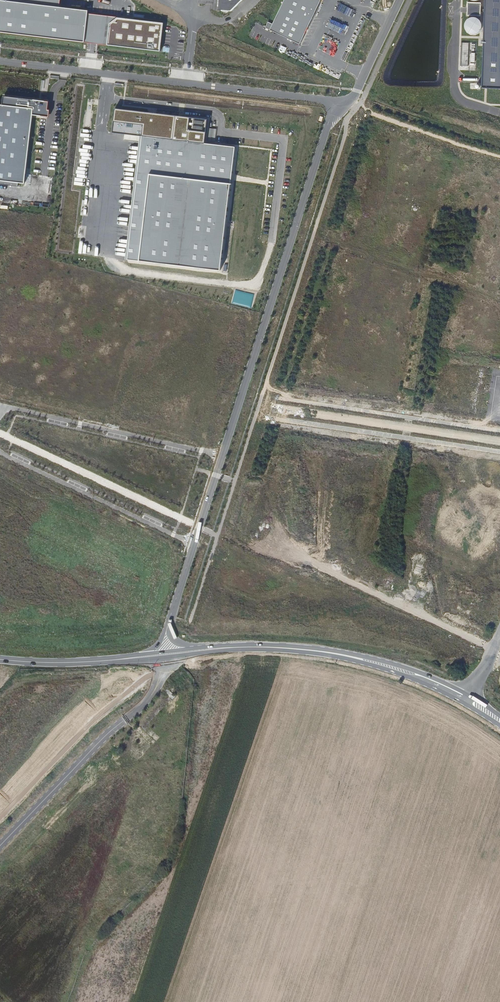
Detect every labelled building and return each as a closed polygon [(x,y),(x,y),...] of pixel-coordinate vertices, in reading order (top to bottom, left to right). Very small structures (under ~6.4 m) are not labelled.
[(83,42),(86,13),(87,9),(59,6),(9,1),(0,0),(0,33),(83,42)] [(217,11),(230,12),(242,0),(218,0),(217,11)] [(270,29),(300,44),(321,0),(284,0),(270,29)] [(481,89),(499,90),(499,0),(484,0),(484,10),(480,10),(480,0),(479,0),(478,1),(477,1),(477,4),(467,4),(467,17),(477,17),(477,20),(478,21),(479,22),(479,23),(480,14),(484,14),(481,89)] [(86,13),(83,42),(106,45),(109,23),(117,17),(86,13)] [(109,23),(106,45),(160,50),(163,24),(117,17),(109,23)] [(477,20),(473,18),(470,19),(467,20),(465,22),(463,25),(463,28),(464,31),(465,34),(468,35),(472,36),(475,36),(477,34),(479,32),(480,29),(480,26),(479,23),(479,22),(478,21),(477,20)] [(467,67),(468,44),(461,43),(460,67),(467,67)] [(67,122),(75,123),(76,94),(69,94),(67,122)] [(0,105),(0,182),(24,185),(32,115),(45,116),(46,103),(3,98),(2,105),(0,105)] [(115,109),(112,132),(142,136),(204,143),(206,120),(115,109)] [(204,143),(142,136),(127,260),(219,271),(234,147),(204,143)] [(325,165),(332,168),(341,143),(333,141),(325,165)] [(325,166),(319,180),(328,183),(333,169),(325,166)]
